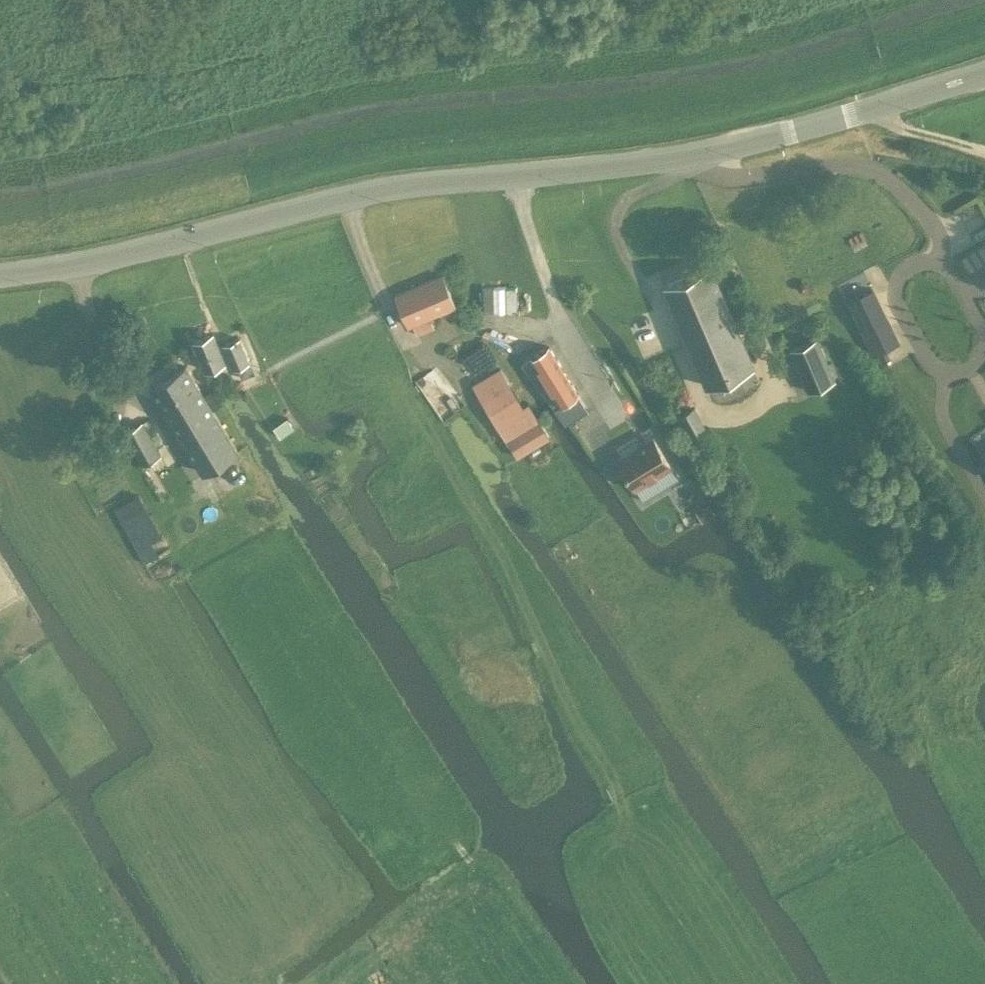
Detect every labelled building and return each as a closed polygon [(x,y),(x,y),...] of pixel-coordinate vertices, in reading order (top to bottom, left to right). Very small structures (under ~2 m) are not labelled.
[(708,384),(754,364),(711,265),(665,285),(708,384)] [(430,314),(455,304),(442,273),(397,292),(410,324),(414,322),(418,332),(432,327),(430,314)] [(800,282),(798,286),(799,290),(803,292),(807,291),(809,287),(808,283),(804,281),(800,282)] [(873,288),(849,299),(862,326),(886,315),(873,288)] [(254,372),(249,360),(240,338),(220,346),(214,333),(195,340),(206,368),(225,360),(224,358),(230,355),(235,366),(237,365),(242,376),(254,372)] [(792,348),(809,388),(835,377),(817,337),(792,348)] [(549,346),(531,357),(522,362),(555,407),(556,407),(578,393),(549,346)] [(205,470),(238,451),(213,408),(222,402),(215,389),(205,395),(187,365),(155,385),(205,470)] [(549,436),(539,420),(529,403),(524,406),(500,367),(473,383),(517,456),(549,436)] [(692,404),(677,412),(683,422),(697,414),(692,404)] [(280,436),(295,426),(288,416),(273,426),(280,436)] [(143,422),(127,430),(144,462),(160,453),(143,422)] [(653,435),(617,457),(635,486),(671,464),(653,435)] [(708,502),(696,510),(703,521),(715,513),(716,513),(709,502),(708,502)]
